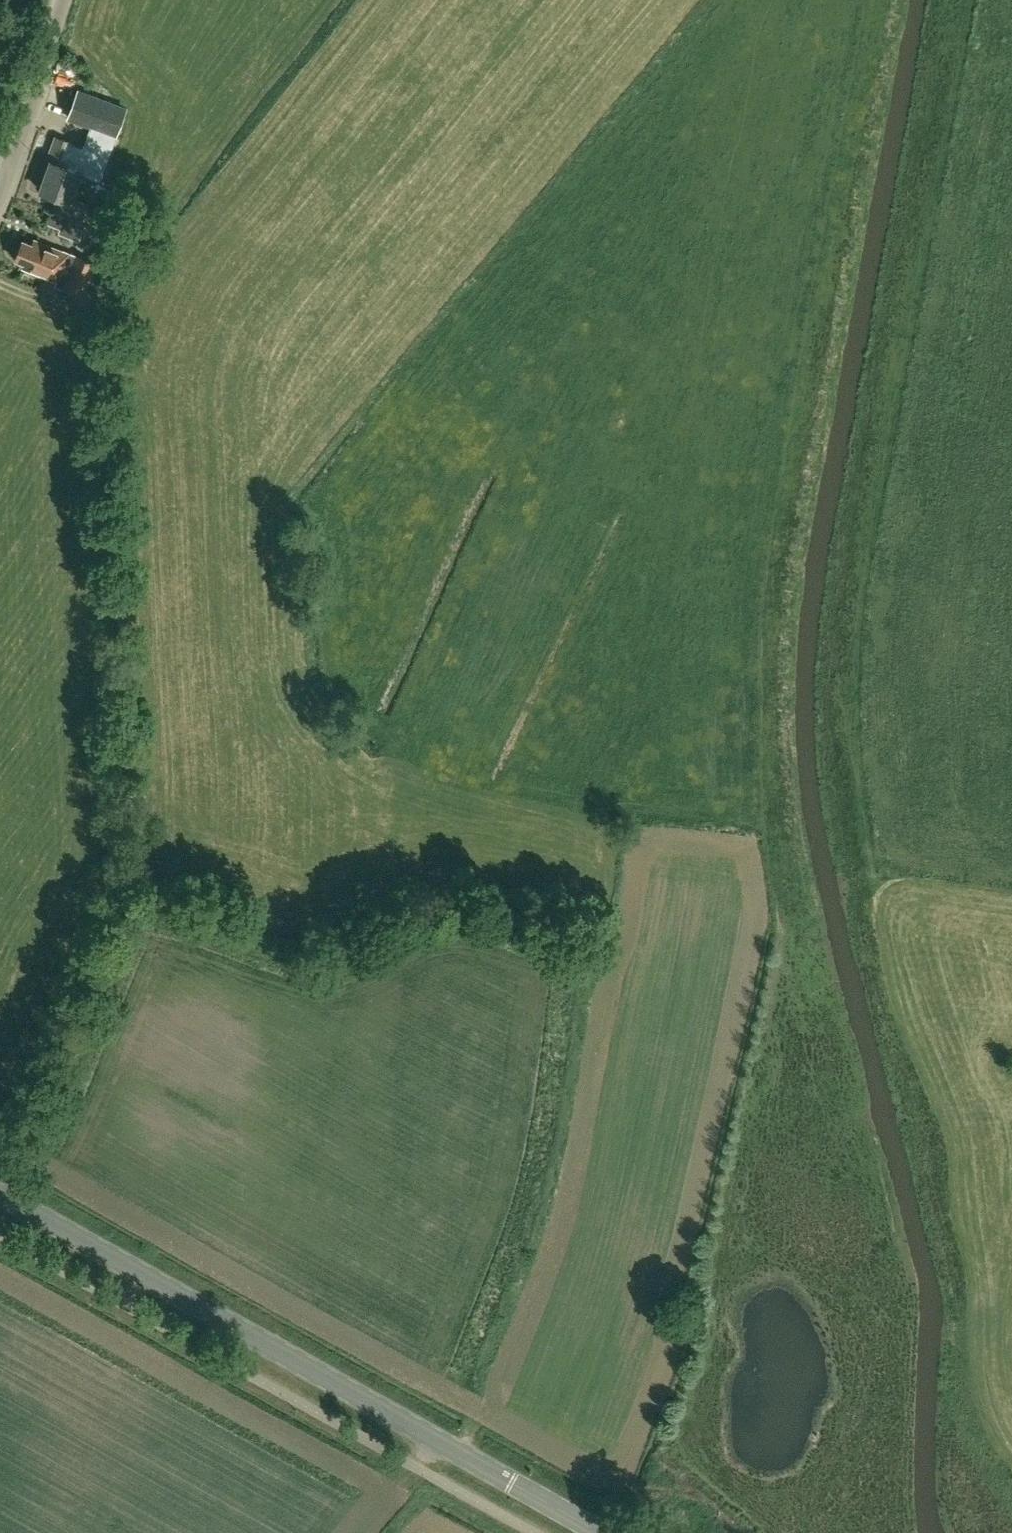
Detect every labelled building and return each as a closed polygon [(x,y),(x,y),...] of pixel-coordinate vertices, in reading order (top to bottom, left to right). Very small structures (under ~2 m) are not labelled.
[(116,133),(126,108),(96,97),(86,124),(92,126),(78,162),(65,157),(71,142),(57,137),(47,166),(50,167),(42,191),(57,197),(50,213),(51,213),(48,223),(60,228),(59,233),(79,241),(85,226),(81,224),(89,204),(71,198),(80,172),(100,180),(100,178),(116,133)] [(64,251),(37,240),(35,245),(24,240),(17,258),(27,262),(25,267),(58,281),(58,280),(66,283),(64,287),(84,296),(92,276),(89,274),(93,263),(64,250),(64,251)]
